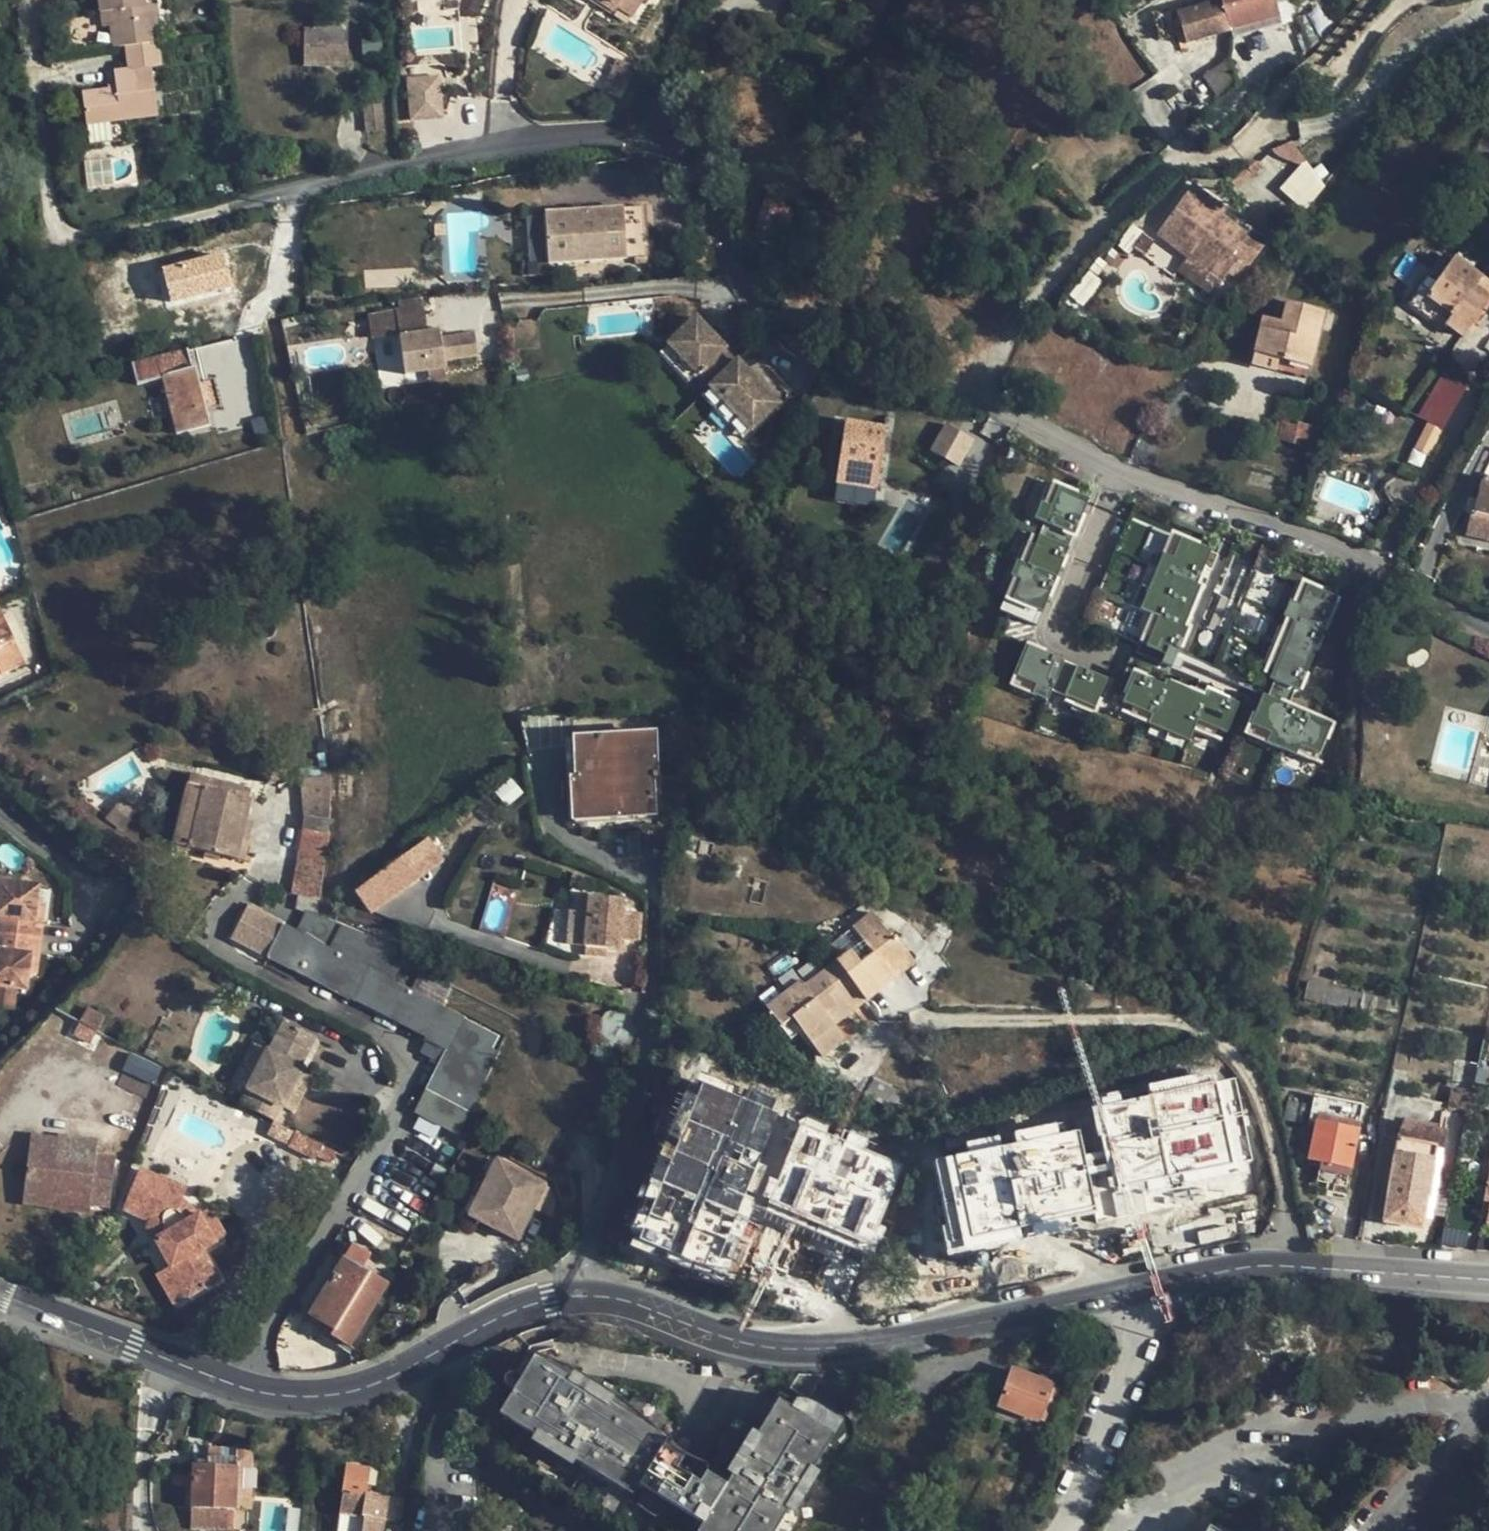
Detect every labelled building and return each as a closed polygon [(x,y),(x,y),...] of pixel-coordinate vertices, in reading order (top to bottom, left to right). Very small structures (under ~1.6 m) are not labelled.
[(106,24),(114,23),(116,36),(120,60),(133,58),(162,54),(157,17),(149,18),(147,0),(103,0),(106,24)] [(619,14),(595,0),(580,0),(615,20),(619,14)] [(619,14),(636,24),(649,0),(595,0),(619,14)] [(1274,0),(1213,0),(1177,10),(1182,30),(1186,45),(1279,17),(1274,0)] [(1163,36),(1182,30),(1177,10),(1157,16),(1163,36)] [(108,37),(116,36),(114,23),(106,24),(108,37)] [(346,27),(301,26),(301,57),(345,58),(346,27)] [(165,77),(162,54),(133,58),(136,81),(117,82),(119,99),(84,104),(87,136),(158,127),(152,79),(165,77)] [(1225,61),(1179,94),(1195,114),(1240,82),(1225,61)] [(429,84),(408,85),(410,126),(441,125),(440,94),(429,94),(429,84)] [(381,107),(362,110),(366,136),(384,133),(381,107)] [(1329,176),(1305,156),(1278,188),(1303,208),(1329,176)] [(1220,206),(1187,181),(1152,229),(1217,275),(1221,270),(1230,257),(1240,265),(1259,240),(1241,227),(1238,231),(1214,213),(1220,206)] [(231,183),(218,186),(220,199),(234,196),(231,183)] [(769,183),(755,230),(775,236),(777,230),(787,232),(793,211),(783,208),(788,190),(769,183)] [(649,205),(547,212),(551,265),(653,257),(649,205)] [(530,262),(545,261),(542,211),(527,212),(530,262)] [(446,225),(436,225),(437,236),(446,235),(446,225)] [(771,246),(775,236),(755,230),(752,241),(771,246)] [(170,302),(232,287),(223,249),(161,264),(170,302)] [(1481,277),(1454,256),(1437,282),(1427,276),(1408,304),(1441,329),(1445,326),(1462,338),(1488,300),(1488,297),(1475,286),(1481,277)] [(1240,265),(1230,257),(1221,270),(1231,277),(1240,265)] [(1278,332),(1259,327),(1252,352),(1310,367),(1323,314),(1285,304),(1281,322),(1278,332)] [(398,311),(401,336),(428,333),(425,307),(398,311)] [(725,346),(696,316),(669,342),(697,371),(695,374),(708,387),(710,385),(735,361),(723,348),(725,346)] [(1261,317),(1259,327),(1278,332),(1281,322),(1261,317)] [(428,333),(401,336),(406,377),(432,373),(445,371),(444,362),(479,358),(477,335),(441,340),(440,331),(428,333)] [(697,371),(669,342),(660,350),(689,381),(695,374),(697,371)] [(202,410),(196,385),(188,352),(135,364),(139,382),(163,376),(178,430),(206,423),(202,410)] [(1308,378),(1310,367),(1252,352),(1249,363),(1308,378)] [(778,402),(737,359),(735,361),(710,385),(751,428),(778,402)] [(447,382),(445,371),(432,373),(433,384),(447,382)] [(1438,374),(1418,417),(1427,421),(1413,451),(1430,459),(1464,385),(1438,374)] [(212,382),(196,385),(202,410),(217,406),(212,382)] [(742,436),(751,428),(710,385),(708,387),(701,394),(742,436)] [(886,428),(844,421),(835,482),(877,488),(886,428)] [(1277,438),(1309,447),(1314,428),(1296,422),(1294,426),(1282,423),(1277,438)] [(971,439),(950,429),(939,452),(961,461),(971,439)] [(1158,511),(1022,455),(1009,484),(1032,494),(1000,576),(1139,635),(1173,562),(1144,548),(1158,511)] [(1488,541),(1488,479),(1483,478),(1474,514),(1471,514),(1466,536),(1488,541)] [(925,565),(942,575),(955,554),(938,544),(928,560),(925,565)] [(877,565),(912,585),(925,565),(928,560),(909,548),(904,557),(888,548),(877,565)] [(1260,672),(1298,690),(1342,595),(1303,577),(1260,672)] [(0,599),(0,665),(27,650),(0,599)] [(1095,713),(1109,673),(1024,643),(1010,682),(1095,713)] [(1136,661),(1116,709),(1189,739),(1195,725),(1225,737),(1239,704),(1136,661)] [(1266,680),(1248,736),(1320,759),(1333,717),(1284,701),(1289,687),(1266,680)] [(652,735),(574,739),(576,776),(570,776),(573,818),(653,815),(651,779),(655,779),(652,735)] [(206,779),(204,789),(197,819),(203,852),(236,860),(253,791),(206,779)] [(327,779),(297,782),(328,789),(327,779)] [(295,874),(324,878),(330,835),(328,789),(297,782),(301,819),(304,821),(295,874)] [(197,819),(191,786),(189,786),(175,844),(190,848),(197,819)] [(204,789),(191,786),(197,819),(204,789)] [(197,819),(190,848),(203,852),(197,819)] [(355,893),(371,915),(420,880),(404,858),(355,893)] [(292,897),(321,903),(322,900),(324,878),(295,874),(292,897)] [(0,876),(0,929),(41,933),(44,912),(36,911),(38,894),(39,880),(0,876)] [(45,895),(38,894),(36,911),(44,912),(45,895)] [(621,899),(590,896),(586,947),(618,950),(619,938),(638,939),(639,914),(621,912),(621,899)] [(257,904),(252,910),(262,916),(266,909),(257,904)] [(435,1089),(471,1108),(499,1053),(493,1049),(500,1037),(393,982),(301,935),(262,916),(252,910),(248,908),(232,937),(448,1048),(430,1087),(435,1089)] [(309,914),(301,935),(393,982),(408,951),(309,914)] [(885,968),(907,953),(894,935),(890,937),(870,914),(852,928),(862,941),(836,961),(864,999),(892,978),(885,968)] [(852,928),(826,947),(836,961),(862,941),(852,928)] [(0,929),(0,981),(29,984),(30,970),(32,953),(39,954),(41,933),(0,929)] [(779,982),(786,992),(800,981),(804,985),(836,961),(826,947),(779,982)] [(39,954),(32,953),(30,970),(37,971),(39,954)] [(913,962),(907,953),(885,968),(892,978),(913,962)] [(864,999),(836,961),(804,985),(800,981),(786,992),(766,1007),(780,1025),(794,1016),(804,1030),(802,1031),(820,1054),(843,1038),(828,1018),(835,1012),(840,1017),(864,999)] [(1327,969),(1318,966),(1316,974),(1326,977),(1327,969)] [(1397,1001),(1307,982),(1303,999),(1369,1014),(1371,1008),(1394,1013),(1397,1001)] [(107,1016),(89,1008),(78,1031),(96,1040),(107,1016)] [(790,1039),(802,1031),(804,1030),(794,1016),(780,1025),(790,1039)] [(285,1105),(306,1066),(304,1064),(320,1034),(290,1020),(274,1049),(271,1047),(250,1087),(253,1089),(245,1103),(274,1118),(282,1103),(285,1105)] [(238,1081),(250,1087),(271,1047),(260,1042),(238,1081)] [(149,1044),(145,1052),(154,1057),(158,1049),(149,1044)] [(699,1056),(686,1052),(682,1067),(695,1071),(699,1056)] [(721,1059),(708,1055),(704,1068),(717,1073),(721,1059)] [(317,1072),(306,1066),(285,1105),(294,1110),(317,1072)] [(929,1161),(956,1256),(1115,1212),(1109,1191),(1145,1181),(1176,1207),(1167,1176),(1236,1157),(1214,1079),(1197,1084),(1186,1076),(1168,1081),(1158,1092),(1135,1098),(1137,1105),(1125,1118),(1121,1104),(1111,1107),(1116,1125),(1122,1129),(1115,1137),(1110,1139),(1094,1157),(1085,1149),(1078,1127),(1063,1132),(1051,1122),(1014,1132),(1015,1137),(929,1161)] [(864,1092),(898,1107),(904,1091),(877,1078),(864,1092)] [(903,1141),(739,1090),(736,1099),(683,1083),(660,1160),(675,1166),(655,1235),(830,1287),(841,1252),(701,1209),(722,1142),(852,1181),(847,1197),(882,1208),(903,1141)] [(458,1131),(471,1108),(435,1089),(422,1112),(458,1131)] [(914,1095),(904,1091),(898,1107),(907,1112),(914,1095)] [(1347,1185),(1364,1103),(1315,1094),(1310,1116),(1317,1118),(1316,1124),(1309,1158),(1321,1161),(1317,1180),(1347,1185)] [(1451,1105),(1467,1108),(1469,1097),(1454,1095),(1451,1105)] [(1305,1102),(1288,1099),(1285,1117),(1302,1120),(1305,1102)] [(1309,1121),(1316,1124),(1317,1118),(1310,1116),(1309,1121)] [(1411,1214),(1424,1216),(1428,1194),(1431,1192),(1435,1169),(1433,1168),(1438,1141),(1443,1142),(1445,1139),(1447,1127),(1407,1119),(1401,1131),(1399,1138),(1386,1217),(1410,1222),(1411,1214)] [(316,1151),(320,1142),(295,1129),(287,1142),(314,1155),(316,1151)] [(32,1138),(32,1145),(76,1150),(78,1154),(95,1155),(96,1142),(57,1138),(56,1140),(32,1138)] [(335,1150),(320,1142),(316,1151),(330,1159),(335,1150)] [(53,1188),(51,1205),(91,1210),(92,1200),(92,1192),(111,1194),(115,1158),(95,1155),(78,1154),(76,1150),(32,1145),(29,1185),(53,1188)] [(507,1165),(498,1160),(470,1216),(479,1220),(507,1165)] [(142,1164),(137,1176),(182,1196),(187,1184),(142,1164)] [(546,1185),(507,1165),(479,1220),(518,1240),(546,1185)] [(1480,1217),(1486,1219),(1486,1220),(1488,1221),(1488,1174),(1480,1217)] [(164,1233),(161,1235),(157,1238),(158,1250),(168,1267),(185,1297),(218,1280),(200,1249),(214,1242),(199,1215),(182,1196),(137,1176),(127,1198),(154,1210),(150,1216),(152,1217),(162,1221),(167,1226),(164,1233)] [(27,1202),(51,1205),(53,1188),(29,1185),(27,1202)] [(110,1202),(111,1194),(92,1192),(92,1200),(110,1202)] [(1446,1212),(1449,1197),(1438,1195),(1436,1210),(1446,1212)] [(124,1205),(150,1216),(154,1210),(127,1198),(124,1205)] [(210,1208),(199,1215),(214,1242),(225,1236),(210,1208)] [(1463,1220),(1467,1222),(1468,1216),(1452,1213),(1450,1221),(1455,1219),(1463,1220)] [(1422,1225),(1424,1216),(1411,1214),(1410,1222),(1422,1225)] [(153,1225),(161,1235),(164,1233),(167,1226),(162,1221),(152,1217),(153,1225)] [(1463,1255),(1464,1243),(1461,1245),(1447,1242),(1445,1253),(1463,1255)] [(350,1249),(343,1260),(360,1271),(366,1259),(350,1249)] [(372,1270),(366,1259),(360,1271),(368,1276),(372,1270)] [(386,1286),(368,1276),(360,1271),(343,1260),(310,1314),(334,1330),(331,1336),(348,1346),(386,1286)] [(173,1303),(185,1297),(168,1267),(156,1273),(173,1303)] [(767,1283),(746,1276),(740,1293),(761,1300),(767,1283)] [(806,1295),(780,1287),(775,1303),(801,1311),(806,1295)] [(535,1354),(533,1357),(570,1379),(575,1370),(535,1354)] [(570,1379),(533,1357),(520,1379),(528,1384),(521,1397),(512,1392),(498,1414),(535,1436),(533,1440),(571,1463),(574,1460),(633,1495),(663,1446),(667,1438),(654,1426),(627,1404),(585,1376),(575,1370),(570,1379)] [(1015,1371),(1001,1404),(1048,1423),(1060,1389),(1015,1371)] [(133,1375),(119,1372),(118,1381),(131,1384),(133,1375)] [(528,1384),(520,1379),(510,1375),(507,1375),(503,1382),(506,1388),(512,1392),(521,1397),(528,1384)] [(789,1406),(800,1413),(805,1405),(794,1398),(789,1406)] [(835,1434),(813,1421),(807,1429),(795,1421),(800,1413),(778,1399),(755,1436),(752,1434),(728,1472),(732,1474),(701,1525),(710,1530),(776,1530),(790,1508),(793,1510),(816,1473),(813,1470),(835,1434)] [(663,1446),(629,1502),(677,1530),(697,1530),(726,1484),(663,1446)] [(237,1469),(253,1469),(253,1462),(249,1455),(244,1451),(237,1449),(208,1447),(207,1458),(237,1459),(237,1469)] [(237,1509),(237,1469),(237,1459),(207,1458),(200,1457),(199,1465),(192,1465),(191,1527),(235,1528),(237,1509)] [(348,1466),(339,1530),(381,1530),(383,1519),(400,1522),(404,1502),(365,1495),(368,1470),(348,1466)] [(252,1510),(253,1469),(237,1469),(237,1509),(252,1510)]
